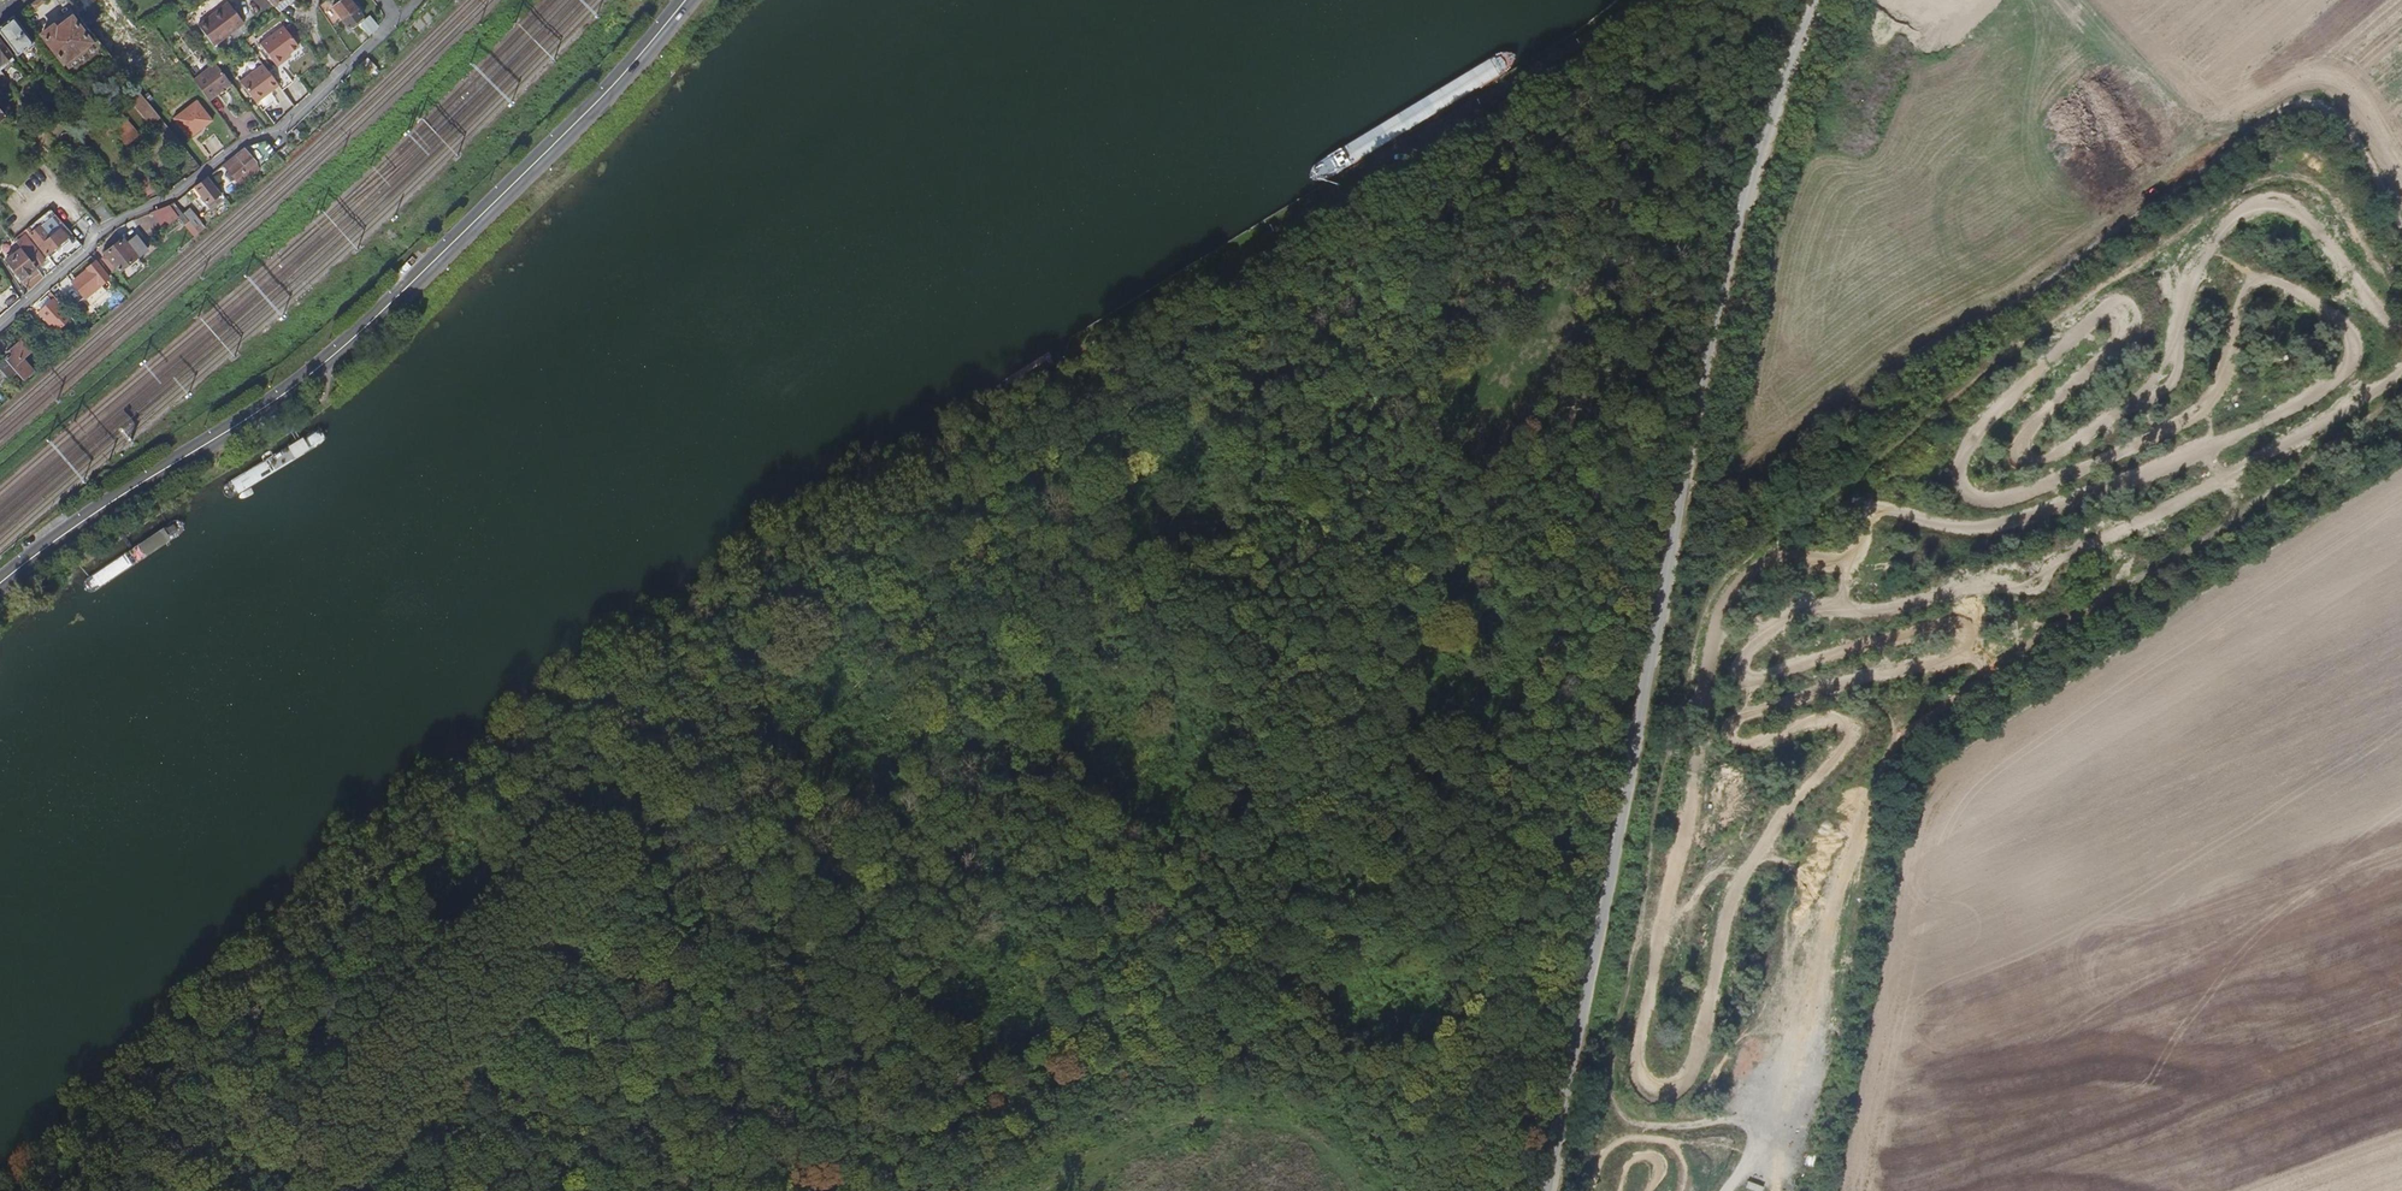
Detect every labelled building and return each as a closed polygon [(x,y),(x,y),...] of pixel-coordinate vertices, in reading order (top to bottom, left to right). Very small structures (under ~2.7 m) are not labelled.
[(89,22),(114,6),(111,0),(76,0),(89,22)] [(245,18),(232,0),(226,0),(200,19),(215,40),(245,18)] [(342,14),(350,25),(357,20),(363,15),(352,0),(338,0),(334,3),(334,4),(342,14)] [(337,18),(342,14),(334,4),(329,8),(337,18)] [(42,30),(63,59),(90,39),(71,15),(56,26),(53,22),(42,30)] [(0,28),(0,34),(17,57),(33,45),(12,18),(0,28)] [(268,38),(283,56),(285,55),(284,53),(299,42),(285,22),(266,35),(268,38)] [(268,38),(266,35),(262,38),(277,61),(283,56),(268,38)] [(10,57),(0,44),(0,64),(10,57)] [(13,61),(10,57),(0,64),(0,70),(13,61)] [(272,71),(263,58),(240,75),(255,96),(278,80),(272,71)] [(234,81),(219,60),(196,77),(211,98),(234,81)] [(283,63),(272,71),(278,80),(282,86),(293,78),(283,63)] [(140,87),(131,95),(151,120),(161,113),(140,87)] [(189,134),(214,117),(199,96),(175,113),(189,134)] [(105,116),(110,121),(126,141),(138,131),(117,107),(105,116)] [(127,142),(126,141),(110,121),(106,125),(108,129),(119,141),(116,144),(119,148),(127,142)] [(113,146),(116,144),(119,141),(108,129),(103,133),(113,146)] [(257,162),(272,149),(268,145),(266,143),(245,149),(257,162)] [(245,149),(237,156),(240,161),(228,171),(230,172),(226,176),(231,183),(239,175),(241,176),(257,162),(245,149)] [(272,149),(257,162),(261,167),(276,153),(272,149)] [(133,186),(144,200),(157,188),(146,175),(133,186)] [(207,181),(193,192),(202,202),(204,201),(212,210),(223,201),(207,181)] [(190,216),(196,223),(202,217),(191,204),(185,217),(190,216)] [(169,225),(178,217),(181,221),(185,217),(175,205),(173,206),(158,212),(169,225)] [(57,216),(51,209),(42,216),(46,220),(30,233),(46,253),(67,236),(53,219),(57,216)] [(17,237),(22,244),(23,245),(25,244),(39,261),(45,256),(31,238),(30,240),(23,232),(17,237)] [(106,250),(120,268),(147,247),(137,234),(127,241),(123,236),(106,250)] [(29,287),(44,272),(37,263),(23,245),(22,244),(7,258),(29,287)] [(72,280),(85,296),(110,277),(97,261),(72,280)] [(70,317),(51,295),(37,307),(42,312),(41,314),(51,325),(54,323),(58,328),(70,317)] [(53,341),(60,335),(53,327),(46,332),(53,341)] [(4,355),(23,379),(33,370),(22,357),(30,350),(21,340),(4,355)] [(16,372),(2,356),(0,358),(0,383),(1,384),(16,372)]
